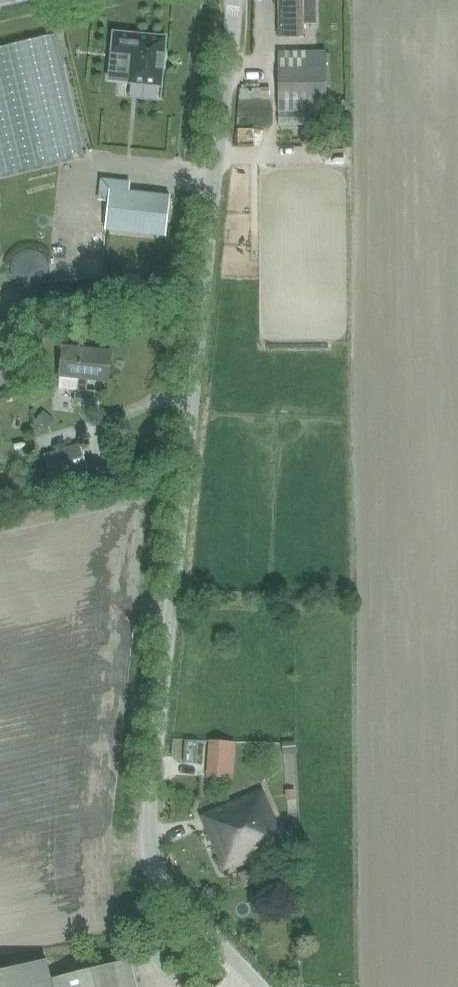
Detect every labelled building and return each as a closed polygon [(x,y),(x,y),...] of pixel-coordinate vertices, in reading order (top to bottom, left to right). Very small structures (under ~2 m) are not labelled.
[(277,36),(304,36),(304,25),(315,25),(315,0),(277,0),(277,36)] [(113,33),(111,53),(131,55),(129,84),(161,86),(165,38),(133,35),(113,33)] [(278,99),(326,99),(326,51),(278,52),(278,99)] [(279,124),(301,125),(300,111),(278,111),(279,124)] [(261,182),(264,172),(257,170),(254,180),(261,182)] [(99,177),(96,199),(108,201),(105,229),(165,236),(169,196),(128,192),(129,180),(99,177)] [(64,264),(64,258),(62,253),(59,247),(55,243),(51,240),(45,237),(40,236),(35,236),(28,237),(23,239),(15,245),(12,250),(10,254),(9,259),(8,264),(9,269),(10,275),(12,279),(16,283),(19,286),(24,289),(30,291),(36,292),(40,292),(46,290),(53,286),(56,284),(58,281),(62,275),(64,269),(64,264)] [(59,375),(58,388),(74,390),(73,401),(94,403),(95,391),(86,390),(87,378),(108,380),(111,353),(62,347),(59,375)] [(53,487),(90,476),(80,444),(44,455),(53,487)] [(235,741),(208,740),(206,777),(233,779),(235,741)] [(283,843),(262,792),(204,817),(225,868),(283,843)] [(53,975),(49,975),(45,959),(0,970),(0,986),(138,986),(131,958),(99,965),(97,958),(85,961),(86,967),(53,975)]
